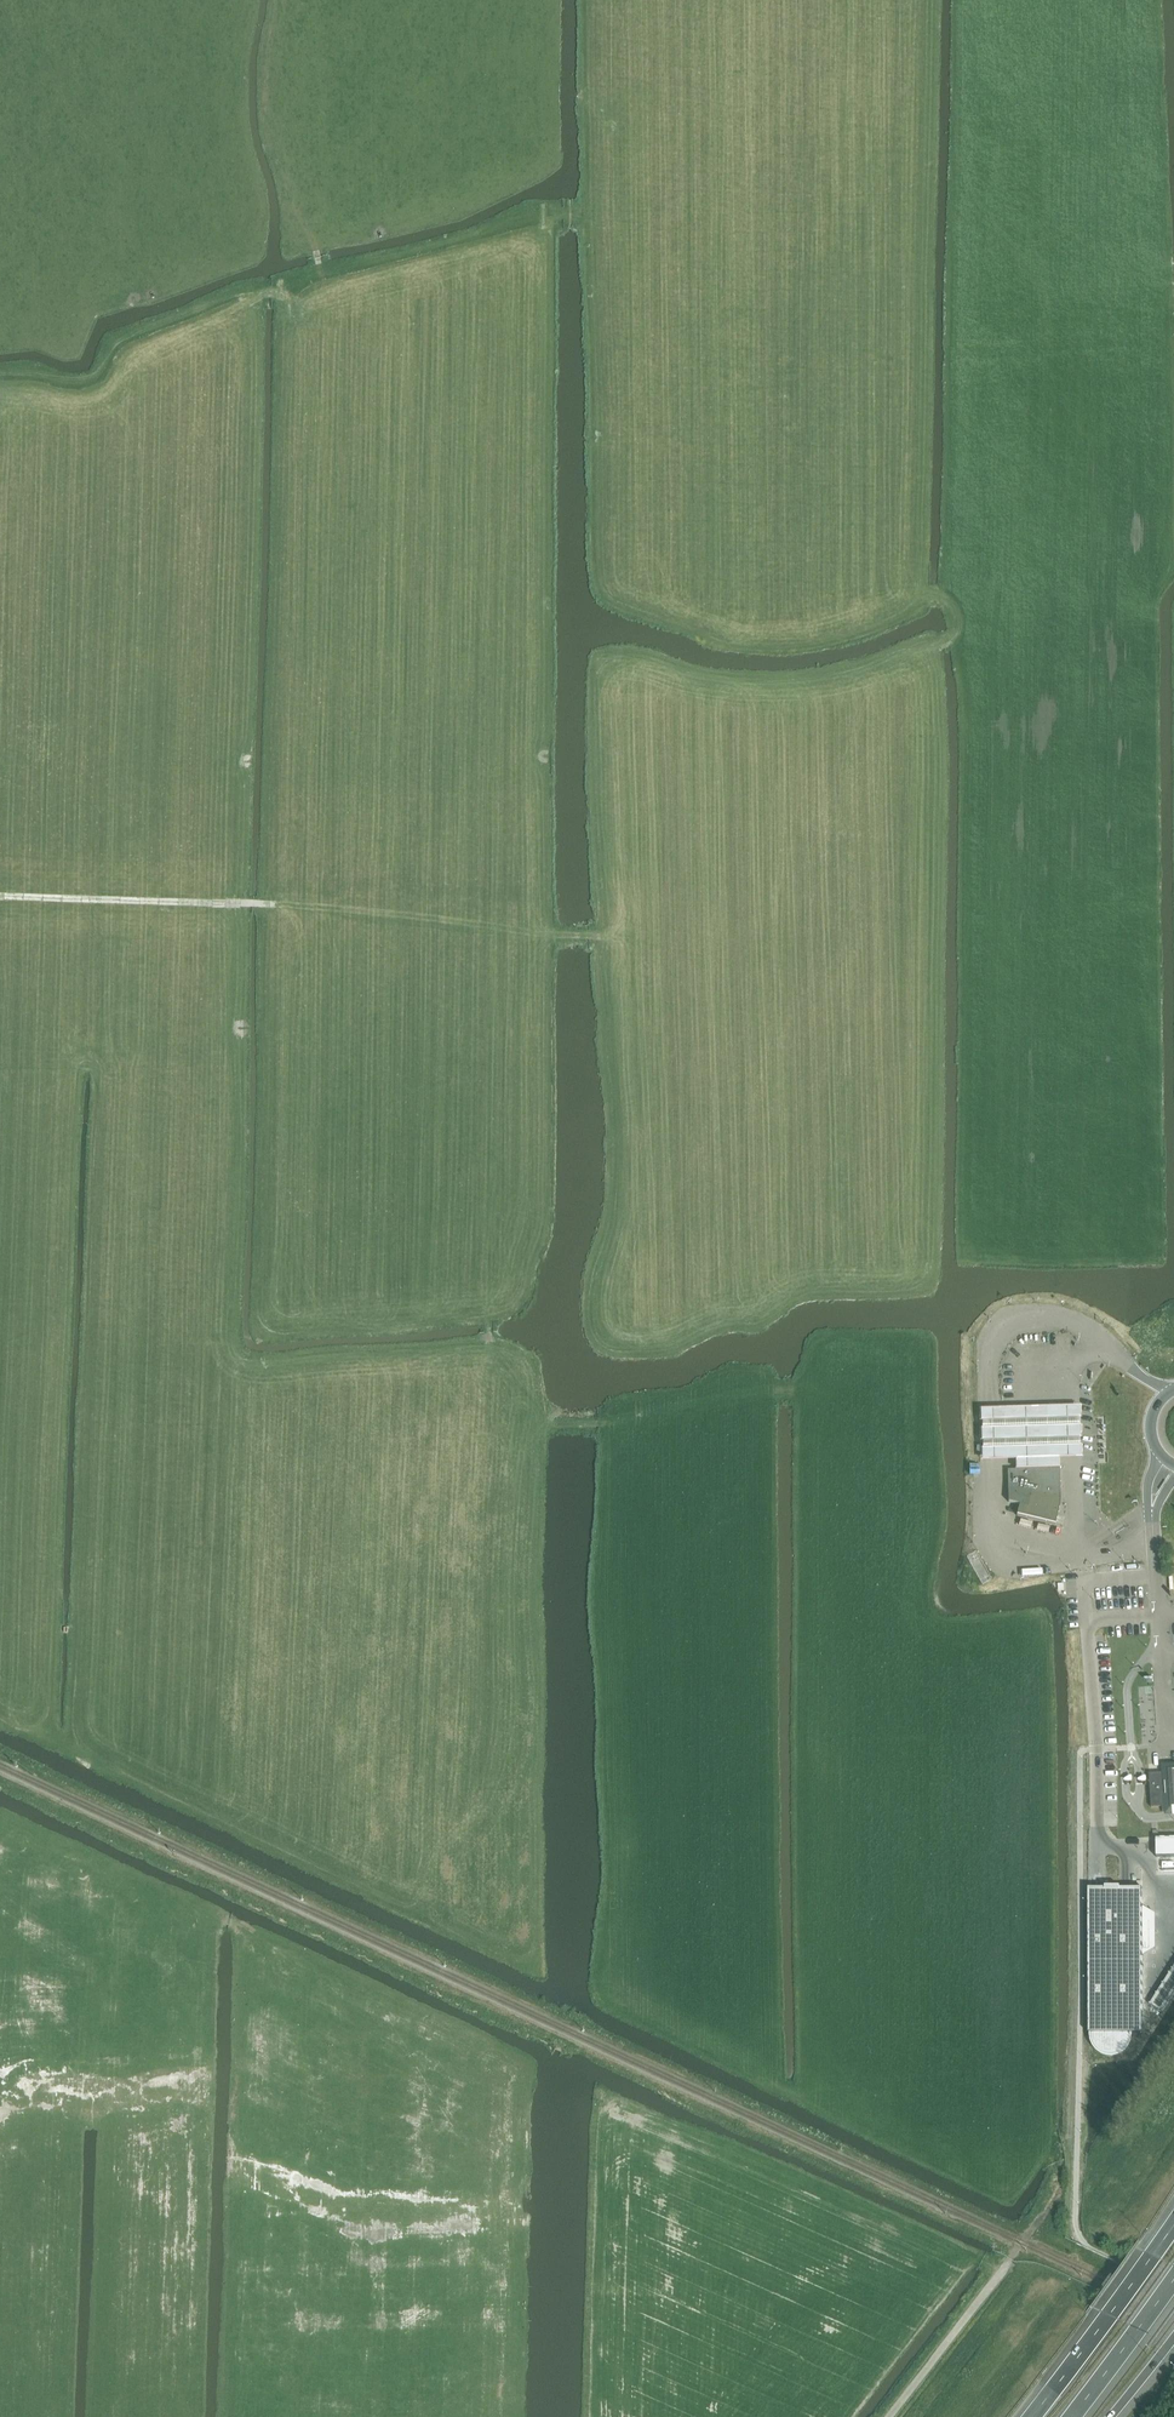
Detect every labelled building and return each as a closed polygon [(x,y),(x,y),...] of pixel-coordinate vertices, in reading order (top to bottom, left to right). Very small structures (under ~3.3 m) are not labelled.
[(1082,1460),(1081,1409),(1067,1409),(991,1410),(979,1410),(980,1463),(993,1463),(1011,1463),(1011,1470),(1011,1472),(1031,1472),(1044,1472),(1044,1470),(1054,1470),(1060,1470),(1060,1460),(1069,1460),(1082,1460)] [(1017,1516),(1055,1525),(1059,1511),(1059,1508),(1060,1505),(1060,1502),(1060,1498),(1060,1495),(1060,1470),(1054,1470),(1044,1470),(1044,1472),(1031,1472),(1011,1472),(1011,1470),(1008,1470),(1009,1502),(1020,1504),(1017,1516)] [(1170,1768),(1171,1772),(1150,1774),(1149,1774),(1152,1808),(1164,1807),(1164,1809),(1173,1809),(1173,1810),(1173,1812),(1173,1768),(1170,1768)] [(1156,1839),(1156,1857),(1173,1857),(1173,1838),(1156,1839)] [(1089,2034),(1090,2034),(1092,2034),(1092,2036),(1093,2041),(1095,2046),(1098,2050),(1102,2053),(1107,2055),(1112,2055),(1117,2055),(1121,2053),(1125,2050),(1128,2046),(1130,2041),(1131,2036),(1131,2034),(1133,2034),(1143,2033),(1143,2030),(1143,1888),(1128,1888),(1120,1888),(1120,1887),(1106,1887),(1106,1888),(1097,1888),(1089,1888),(1089,2034)] [(1173,1969),(1170,1974),(1150,2004),(1161,2011),(1163,2012),(1173,1995),(1173,1967),(1173,1969)]
